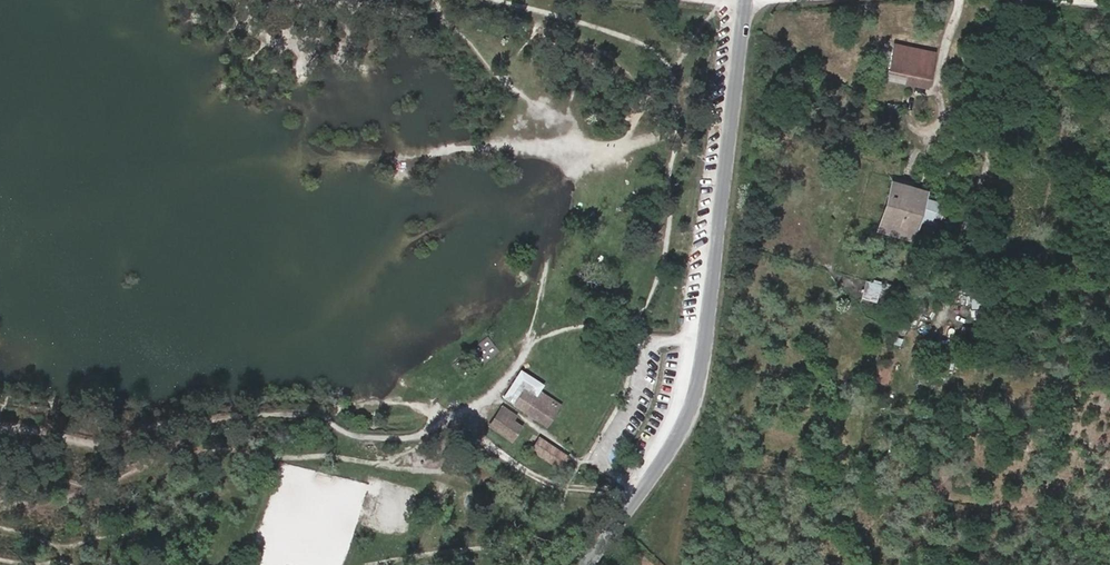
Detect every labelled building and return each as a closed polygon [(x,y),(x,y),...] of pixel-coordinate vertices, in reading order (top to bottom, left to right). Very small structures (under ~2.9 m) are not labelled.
[(906,74),(904,82),(910,84),(912,76),(928,80),(934,54),(893,45),(887,70),(906,74)] [(885,78),(886,78),(904,82),(906,74),(887,70),(885,78)] [(926,88),(928,80),(912,76),(910,84),(926,88)] [(886,224),(912,232),(923,193),(892,184),(887,198),(893,200),(886,224)] [(927,197),(923,216),(931,217),(935,199),(927,197)] [(893,200),(887,198),(879,230),(910,239),(912,232),(886,224),(893,200)] [(862,297),(875,300),(880,281),(866,278),(862,297)] [(549,399),(560,407),(561,405),(541,392),(544,387),(522,373),(505,398),(516,404),(527,388),(548,401),(549,399)] [(516,404),(548,425),(560,407),(549,399),(548,401),(527,388),(516,404)] [(503,414),(512,420),(515,415),(503,407),(490,425),(493,427),(503,414)] [(503,414),(493,427),(512,440),(522,426),(512,420),(503,414)] [(541,438),(533,450),(557,465),(565,453),(541,438)] [(565,453),(557,465),(560,468),(568,456),(565,453)]
